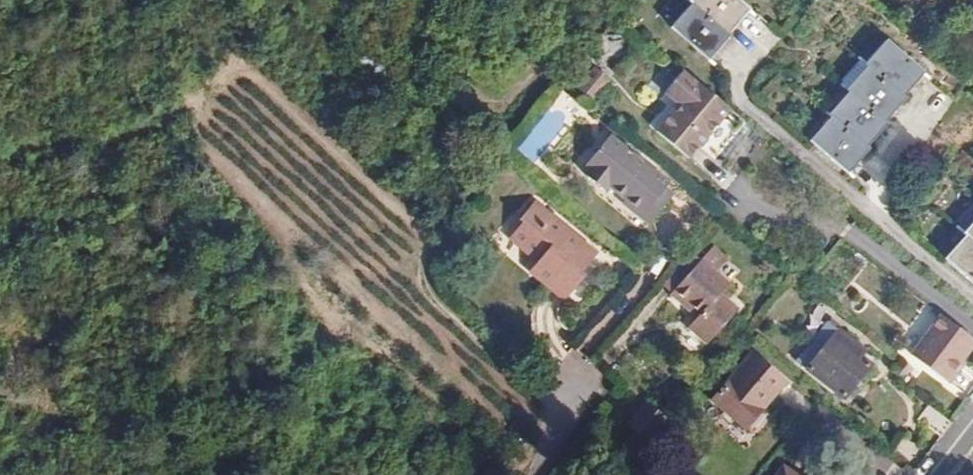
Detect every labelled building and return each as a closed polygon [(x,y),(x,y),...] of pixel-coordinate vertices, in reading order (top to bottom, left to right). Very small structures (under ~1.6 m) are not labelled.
[(703,58),(725,33),(722,31),(742,6),(735,0),(682,0),(686,4),(666,26),(703,58)] [(903,88),(922,65),(884,33),(865,55),(867,57),(847,81),(848,83),(828,107),(829,109),(808,134),(847,166),(867,141),(866,140),(886,116),(884,114),(905,90),(903,88)] [(694,140),(714,158),(746,122),(679,63),(658,87),(674,101),(651,125),(682,153),(694,140)] [(573,87),(586,102),(605,85),(592,71),(573,87)] [(637,193),(668,219),(691,193),(694,189),(635,141),(611,171),(616,175),(611,180),(633,197),(637,193)] [(513,239),(540,262),(557,277),(547,287),(566,303),(586,280),(583,276),(600,257),(539,203),(525,220),(528,223),(513,239)] [(963,228),(965,229),(945,253),(972,277),(972,215),(963,228)] [(557,277),(540,262),(531,273),(547,287),(557,277)] [(673,297),(698,321),(690,330),(707,347),(740,312),(724,297),(732,288),(705,264),(673,297)] [(944,312),(926,336),(914,352),(948,379),(972,346),(972,334),(944,312)] [(870,347),(836,319),(806,352),(850,391),(874,364),(864,355),(870,347)] [(725,400),(756,428),(794,384),(762,356),(725,400)] [(942,430),(959,412),(936,391),(919,410),(942,430)] [(649,415),(637,426),(655,443),(667,431),(649,415)]
